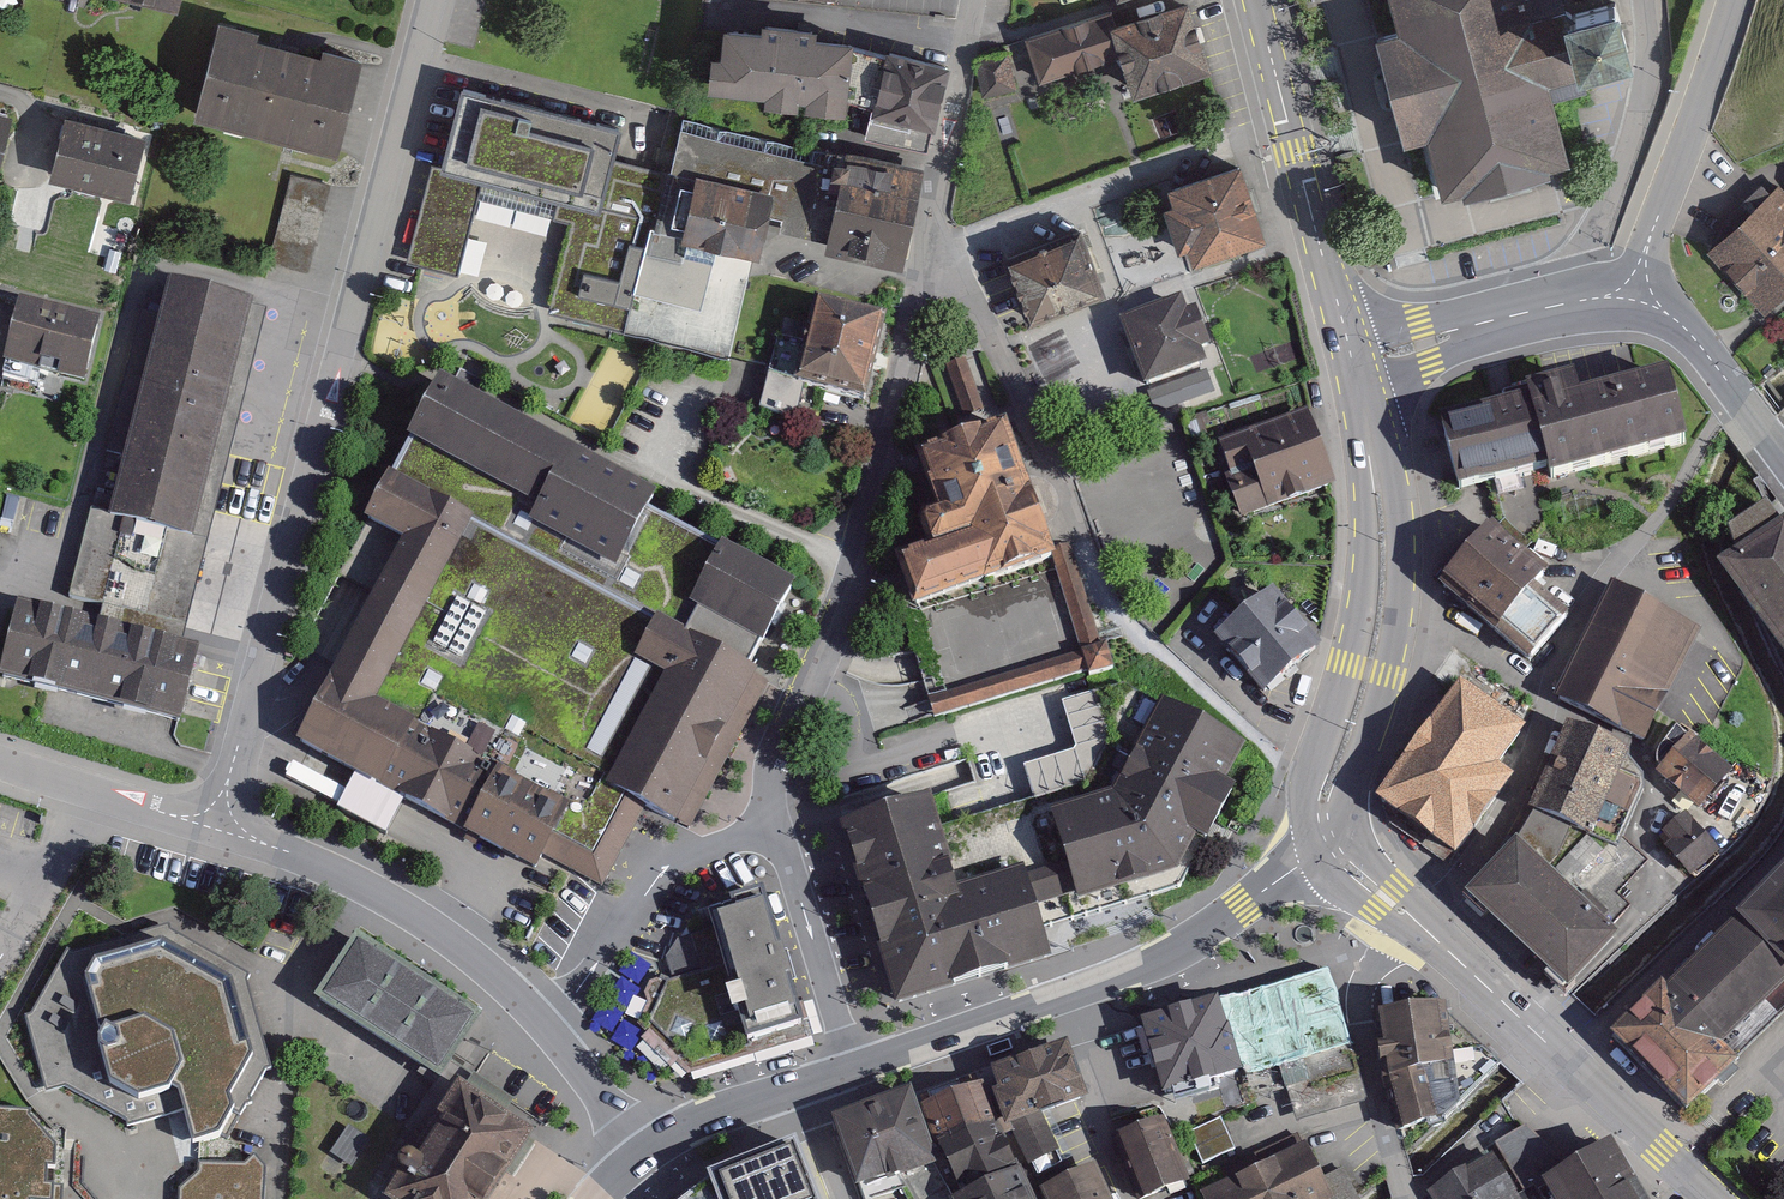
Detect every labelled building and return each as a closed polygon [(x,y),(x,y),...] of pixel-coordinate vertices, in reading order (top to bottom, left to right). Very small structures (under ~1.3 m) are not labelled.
[(182,9),(184,0),(147,0),(182,9)] [(1030,39),(1045,91),(1121,70),(1129,94),(1208,63),(1187,0),(1169,0),(1123,13),(1030,39)] [(1395,12),(1372,18),(1403,133),(1427,127),(1441,181),(1461,176),(1465,182),(1550,159),(1548,150),(1568,145),(1554,91),(1587,85),(1575,41),(1565,0),(1534,0),(1533,0),(1392,0),(1395,12)] [(1575,41),(1634,27),(1628,0),(1565,0),(1575,41)] [(360,54),(220,20),(198,111),(338,145),(360,54)] [(789,36),(736,31),(730,98),(893,113),(899,54),(844,49),(846,31),(794,26),(789,36)] [(1016,53),(978,62),(988,100),(1025,91),(1016,53)] [(959,58),(899,54),(893,113),(888,139),(942,149),(959,58)] [(644,127),(478,84),(456,169),(576,199),(569,225),(585,229),(563,314),(628,331),(638,292),(653,236),(669,174),(634,165),(644,127)] [(0,104),(0,176),(2,177),(17,108),(0,104)] [(144,130),(67,113),(52,177),(130,194),(144,130)] [(840,153),(688,117),(660,235),(724,250),(763,259),(780,263),(789,230),(820,237),(840,153)] [(1242,155),(1170,177),(1194,258),(1266,236),(1242,155)] [(919,171),(850,158),(833,249),(902,262),(919,171)] [(490,182),(441,169),(415,264),(464,277),(490,182)] [(330,183),(287,173),(265,264),(308,274),(330,183)] [(1702,247),(1760,310),(1783,288),(1783,191),(1774,180),(1702,247)] [(1081,222),(1008,250),(1031,313),(1105,285),(1081,222)] [(763,259),(653,236),(628,331),(738,359),(763,259)] [(266,302),(165,274),(98,506),(207,536),(266,302)] [(16,291),(0,355),(0,364),(83,385),(101,312),(16,291)] [(892,310),(816,291),(803,340),(777,334),(759,406),(795,415),(803,382),(870,399),(892,310)] [(1182,293),(1119,315),(1154,413),(1194,399),(1183,370),(1207,362),(1201,344),(1208,342),(1195,304),(1187,307),(1182,293)] [(984,408),(966,356),(946,363),(963,415),(984,408)] [(1532,391),(1444,415),(1463,487),(1548,464),(1552,478),(1685,442),(1665,366),(1574,390),(1569,371),(1530,381),(1532,391)] [(352,650),(301,743),(364,778),(415,804),(508,855),(555,878),(561,867),(607,891),(650,812),(682,828),(767,674),(808,595),(694,535),(433,394),(364,522),(384,533),(408,546),(352,650)] [(1307,407),(1218,438),(1226,460),(1220,465),(1241,521),(1334,482),(1307,407)] [(1004,420),(914,451),(940,505),(927,510),(921,519),(926,538),(933,541),(898,552),(914,601),(1067,563),(1096,656),(954,700),(959,715),(1110,668),(1069,539),(1048,538),(1004,420)] [(207,536),(98,506),(66,611),(179,643),(207,536)] [(1725,562),(1783,644),(1783,521),(1783,520),(1725,562)] [(1556,576),(1491,521),(1439,582),(1525,655),(1559,614),(1539,597),(1556,576)] [(1702,629),(1613,580),(1556,695),(1645,740),(1702,629)] [(1320,641),(1274,584),(1215,632),(1264,691),(1320,641)] [(66,611),(23,601),(4,680),(179,722),(197,647),(179,643),(66,611)] [(1534,699),(1454,641),(1427,678),(1452,696),(1381,792),(1464,852),(1517,780),(1503,769),(1531,731),(1517,722),(1534,699)] [(1113,791),(1164,698),(1131,686),(1065,705),(1078,747),(1025,763),(1034,797),(942,825),(960,885),(1028,864),(1064,854),(1053,811),(1113,791)] [(1064,854),(1028,864),(1047,924),(1180,887),(1231,790),(1229,777),(1246,743),(1164,698),(1113,791),(1053,811),(1064,854)] [(1630,751),(1569,720),(1528,807),(1534,810),(1571,825),(1616,844),(1642,783),(1618,774),(1630,751)] [(1734,770),(1691,732),(1656,769),(1701,807),(1734,770)] [(415,804),(364,778),(355,795),(298,765),(288,784),(396,840),(415,804)] [(931,792),(839,818),(900,1007),(1058,957),(1047,924),(1028,864),(960,885),(942,825),(931,792)] [(1571,825),(1534,810),(1519,837),(1548,863),(1559,850),(1571,825)] [(1719,849),(1686,810),(1663,830),(1670,839),(1664,844),(1690,874),(1719,849)] [(1519,837),(1516,834),(1507,844),(1467,890),(1566,983),(1618,931),(1611,925),(1630,906),(1618,893),(1646,860),(1624,839),(1619,849),(1605,848),(1586,835),(1554,869),(1548,863),(1519,837)] [(1736,915),(1783,964),(1783,866),(1736,915)] [(759,891),(701,910),(711,929),(696,934),(704,969),(671,981),(657,978),(650,981),(645,992),(648,1000),(639,1023),(647,1031),(641,1039),(672,1066),(679,1057),(691,1069),(807,1035),(759,891)] [(1736,915),(1668,981),(1662,975),(1609,1026),(1685,1106),(1736,1057),(1718,1039),(1783,975),(1783,964),(1736,915)] [(173,932),(73,959),(26,1024),(45,1085),(135,1134),(194,1118),(205,1152),(235,1146),(278,1070),(256,991),(173,932)] [(477,1010),(358,933),(317,995),(435,1071),(477,1010)] [(1330,962),(1219,995),(1233,1035),(1343,997),(1330,962)] [(1233,1035),(1219,995),(1141,1016),(1164,1092),(1245,1069),(1233,1035)] [(1343,997),(1233,1035),(1245,1069),(1251,1084),(1281,1076),(1295,1119),(1366,1100),(1359,1073),(1349,1046),(1357,1043),(1343,997)] [(1445,1002),(1372,1011),(1381,1071),(1388,1101),(1399,1129),(1444,1117),(1498,1061),(1481,1043),(1445,1002)] [(1086,1097),(1065,1040),(987,1069),(1006,1126),(1042,1187),(1069,1175),(1044,1112),(1086,1097)] [(396,1198),(490,1198),(538,1128),(458,1074),(380,1189),(396,1198)] [(930,1098),(919,1103),(935,1144),(940,1141),(961,1190),(1019,1165),(981,1079),(958,1086),(957,1081),(926,1090),(930,1098)] [(937,1161),(909,1085),(830,1113),(857,1184),(862,1182),(885,1175),(887,1180),(934,1163),(937,1161)] [(53,1187),(54,1173),(66,1165),(65,1149),(39,1116),(3,1115),(0,1117),(0,1192),(53,1187)] [(1115,1135),(1141,1198),(1143,1198),(1190,1179),(1163,1115),(1115,1135)] [(1220,1116),(1189,1132),(1204,1163),(1236,1147),(1220,1116)] [(369,1137),(348,1123),(329,1151),(351,1165),(369,1137)] [(1516,1187),(1523,1198),(1556,1198),(1542,1176),(1561,1164),(1552,1150),(1527,1124),(1496,1143),(1520,1183),(1516,1187)] [(794,1137),(735,1160),(708,1170),(709,1179),(683,1198),(818,1198),(794,1137)] [(1201,1188),(1206,1198),(1359,1198),(1343,1167),(1323,1176),(1303,1138),(1201,1188)] [(1600,1139),(1561,1164),(1542,1176),(1556,1198),(1648,1198),(1600,1139)] [(1516,1187),(1492,1153),(1469,1170),(1465,1165),(1430,1188),(1436,1198),(1523,1198),(1516,1187)] [(862,1182),(866,1198),(896,1198),(896,1191),(905,1189),(910,1198),(949,1198),(948,1196),(934,1163),(887,1180),(885,1175),(862,1182)] [(1042,1187),(1048,1198),(1111,1198),(1095,1164),(1069,1175),(1042,1187)] [(1019,1165),(948,1196),(950,1198),(1034,1198),(1019,1165)] [(214,1167),(213,1181),(195,1194),(195,1198),(275,1198),(276,1168),(214,1167)] [(0,1192),(0,1198),(63,1198),(63,1193),(53,1187),(0,1192)]
